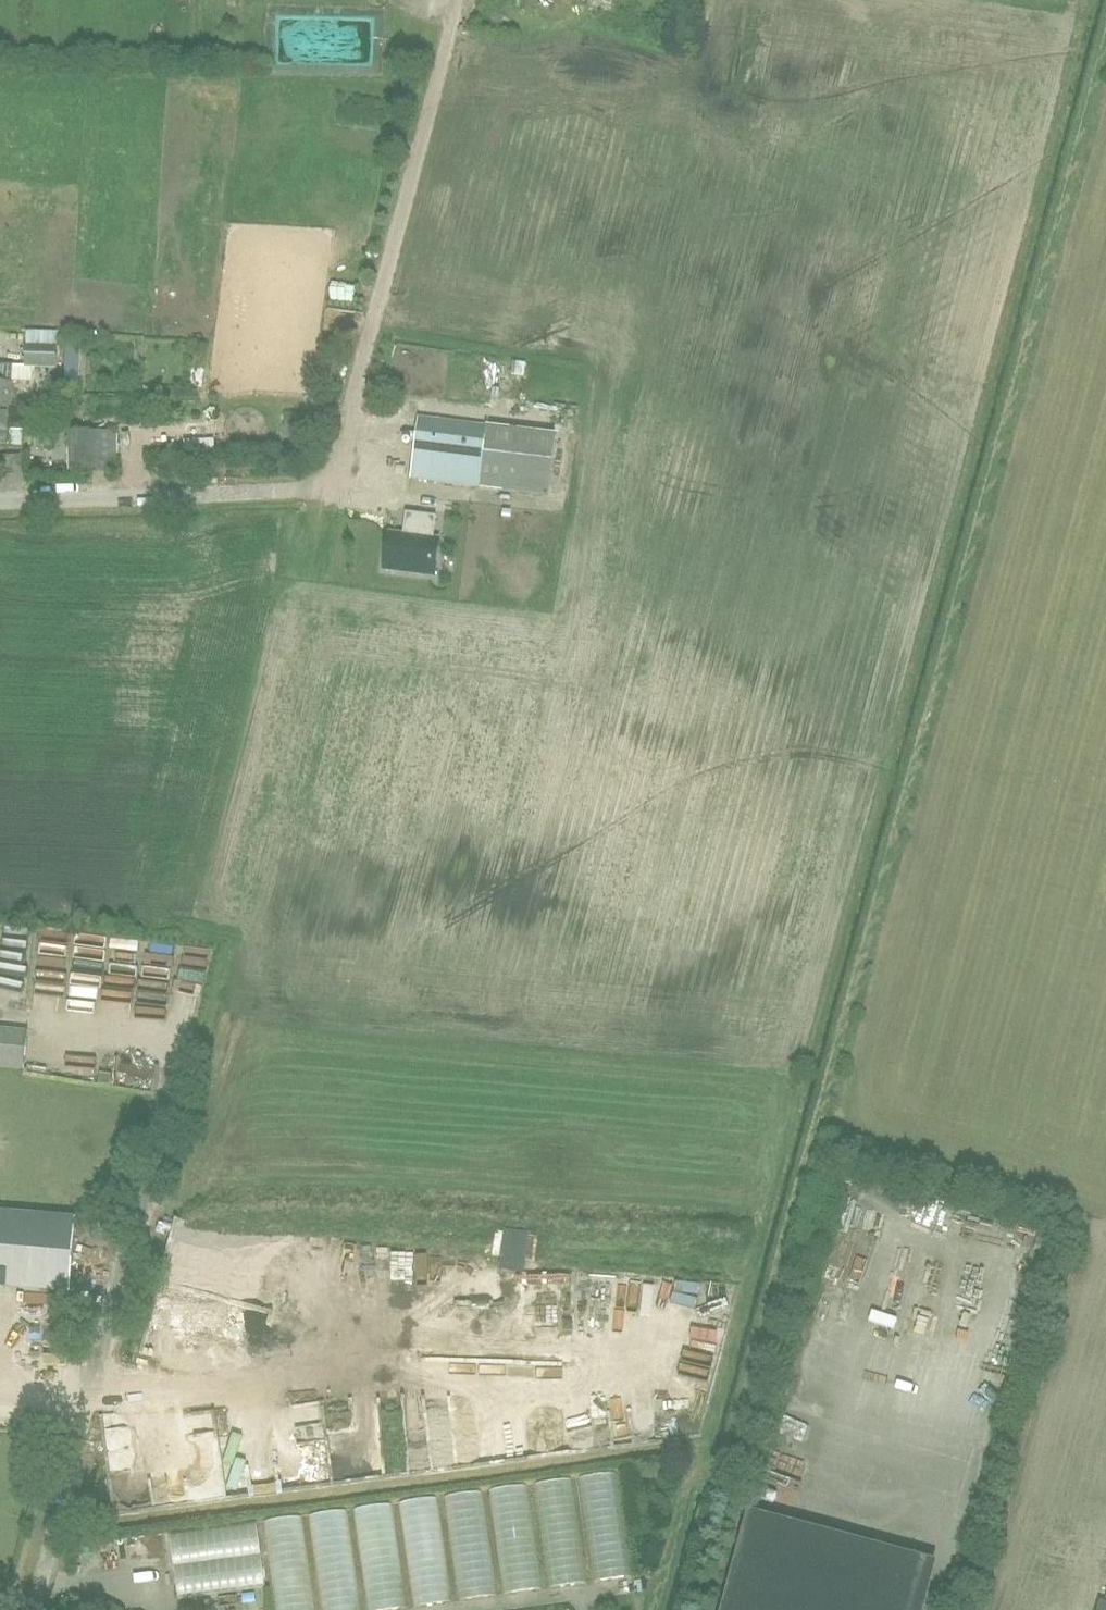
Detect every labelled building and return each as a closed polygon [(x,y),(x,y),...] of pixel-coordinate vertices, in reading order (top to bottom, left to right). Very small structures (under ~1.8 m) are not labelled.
[(60,344),(60,331),(29,331),(29,344),(60,344)] [(26,345),(25,367),(35,367),(56,369),(57,347),(26,345)] [(84,387),(84,346),(68,346),(67,386),(84,387)] [(11,382),(12,366),(0,365),(0,405),(10,406),(12,382),(11,382)] [(10,406),(0,405),(0,445),(5,445),(6,425),(22,425),(23,406),(10,406)] [(556,435),(486,427),(418,419),(410,478),(500,489),(500,490),(548,497),(556,435)] [(9,443),(24,443),(24,426),(9,426),(9,443)] [(68,473),(119,472),(118,431),(68,433),(68,473)] [(52,446),(52,435),(37,435),(37,446),(52,446)] [(402,537),(387,536),(383,571),(434,577),(438,541),(432,541),(435,517),(404,513),(402,537)] [(103,968),(105,946),(90,944),(88,967),(103,968)] [(128,948),(130,975),(138,975),(137,948),(128,948)] [(162,974),(179,973),(177,948),(160,949),(162,974)] [(27,1032),(0,1029),(0,1067),(24,1069),(27,1032)] [(78,1077),(100,1081),(105,1056),(83,1052),(78,1077)] [(75,1219),(0,1213),(0,1288),(69,1294),(75,1219)] [(381,1284),(394,1284),(392,1257),(380,1257),(381,1284)] [(440,1292),(438,1264),(417,1266),(419,1293),(440,1292)] [(433,1353),(411,1356),(414,1377),(435,1374),(433,1353)] [(302,1436),(328,1435),(327,1404),(301,1405),(302,1436)] [(220,1413),(194,1414),(195,1433),(202,1433),(202,1448),(218,1448),(218,1431),(221,1431),(220,1413)] [(376,1436),(378,1477),(416,1475),(414,1434),(376,1436)] [(332,1448),(308,1451),(310,1467),(303,1468),(305,1484),(336,1480),(332,1448)] [(410,1503),(418,1607),(455,1604),(447,1500),(410,1503)] [(402,1507),(365,1509),(372,1609),(409,1609),(402,1507)] [(924,1558),(748,1510),(721,1609),(910,1609),(924,1558)] [(178,1600),(266,1589),(258,1523),(171,1534),(178,1600)] [(498,1596),(495,1541),(464,1543),(467,1598),(498,1596)] [(557,1589),(592,1583),(585,1541),(550,1546),(557,1589)] [(512,1592),(544,1591),(542,1544),(511,1546),(512,1592)] [(628,1549),(601,1551),(603,1579),(630,1578),(628,1549)] [(313,1551),(282,1552),(285,1609),(316,1609),(313,1551)]
